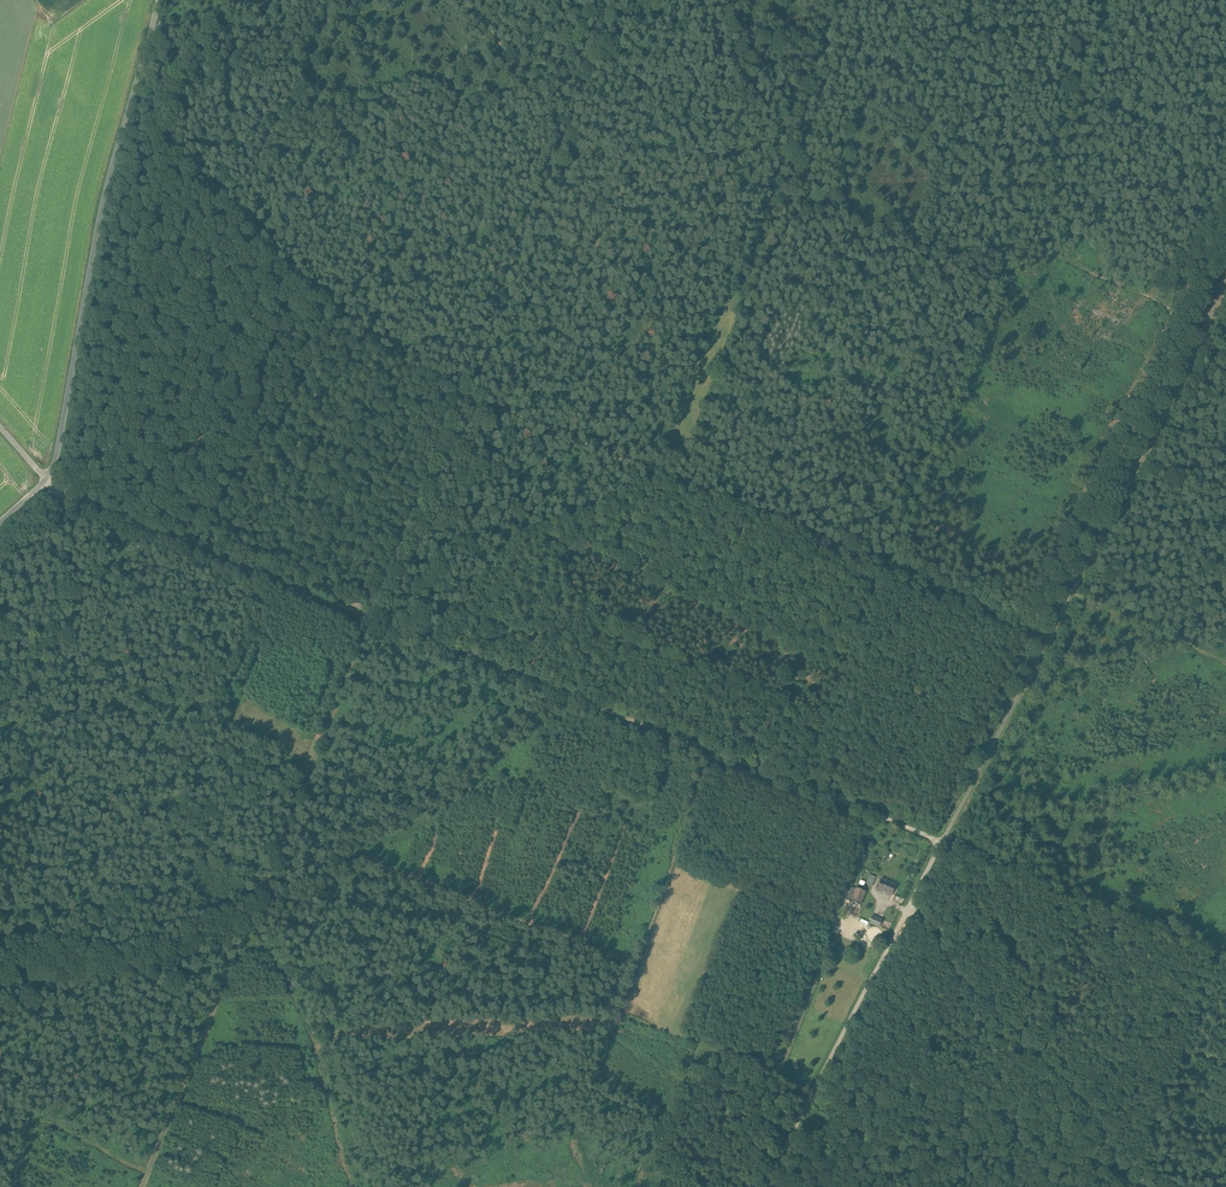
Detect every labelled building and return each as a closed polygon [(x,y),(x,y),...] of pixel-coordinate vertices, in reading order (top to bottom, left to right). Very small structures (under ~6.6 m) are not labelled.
[(873,886),(876,876),(869,874),(866,884),(873,886)] [(896,885),(881,879),(876,890),(892,897),(896,885)] [(866,892),(859,889),(853,903),(861,906),(866,892)] [(881,920),(872,916),(869,923),(879,927),(881,920)]
